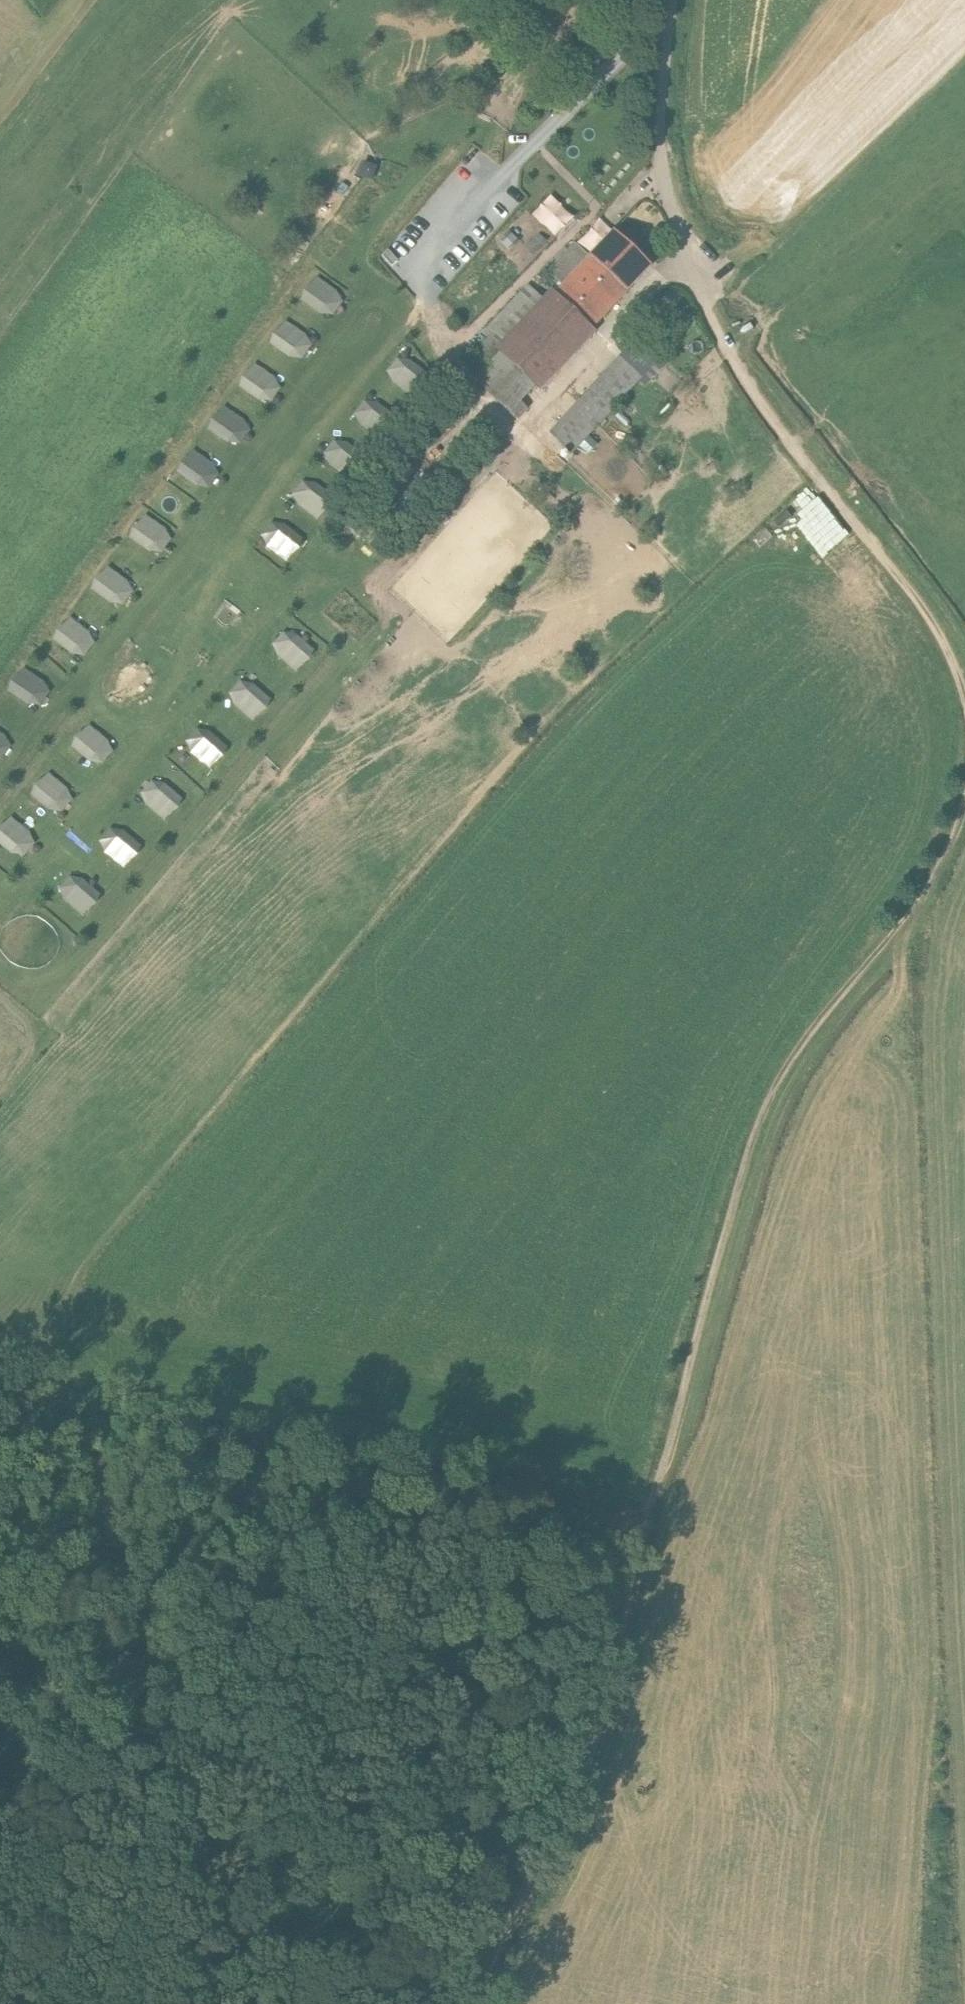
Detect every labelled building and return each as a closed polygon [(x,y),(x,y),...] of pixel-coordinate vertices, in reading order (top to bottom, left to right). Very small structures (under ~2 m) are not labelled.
[(594,328),(636,279),(650,264),(615,231),(601,246),(588,255),(555,291),(551,288),(542,298),(528,283),(482,331),(488,336),(470,355),(483,368),(475,377),(475,379),(517,420),(528,408),(521,401),(535,386),(540,391),(597,331),(594,328)] [(533,256),(547,240),(538,233),(525,248),(533,256)] [(302,296),(333,317),(350,293),(319,271),(302,296)] [(287,317),(271,338),(302,360),(318,339),(287,317)] [(388,366),(401,386),(426,370),(413,350),(388,366)] [(549,433),(573,454),(642,377),(618,356),(549,433)] [(241,383),(274,402),(287,379),(255,360),(241,383)] [(355,411),(373,428),(390,411),(372,394),(355,411)] [(223,403),(210,428),(244,445),(256,420),(223,403)] [(337,467),(357,456),(345,436),(326,448),(337,467)] [(178,468),(210,490),(226,466),(194,445),(178,468)] [(322,517),(333,502),(304,480),(293,495),(322,517)] [(132,536),(164,553),(178,527),(146,510),(132,536)] [(291,558),(303,541),(273,519),(261,537),(291,558)] [(93,586),(124,605),(138,582),(108,563),(93,586)] [(56,645),(92,651),(97,624),(60,618),(56,645)] [(272,645),(300,668),(318,646),(300,631),(296,636),(287,628),(272,645)] [(24,664),(10,688),(42,707),(56,683),(24,664)] [(256,717),(275,696),(248,672),(229,694),(256,717)] [(73,741),(102,766),(120,745),(91,720),(73,741)] [(232,743),(213,727),(208,733),(199,725),(185,741),(213,765),(232,743)] [(4,761),(17,736),(0,727),(0,759),(4,761)] [(32,792),(63,813),(79,792),(48,770),(32,792)] [(156,776),(141,795),(169,817),(187,795),(167,779),(164,783),(156,776)] [(0,828),(0,840),(25,857),(41,834),(10,813),(0,828)] [(99,843),(128,865),(145,844),(116,822),(99,843)] [(76,869),(58,889),(86,913),(103,893),(76,869)]
